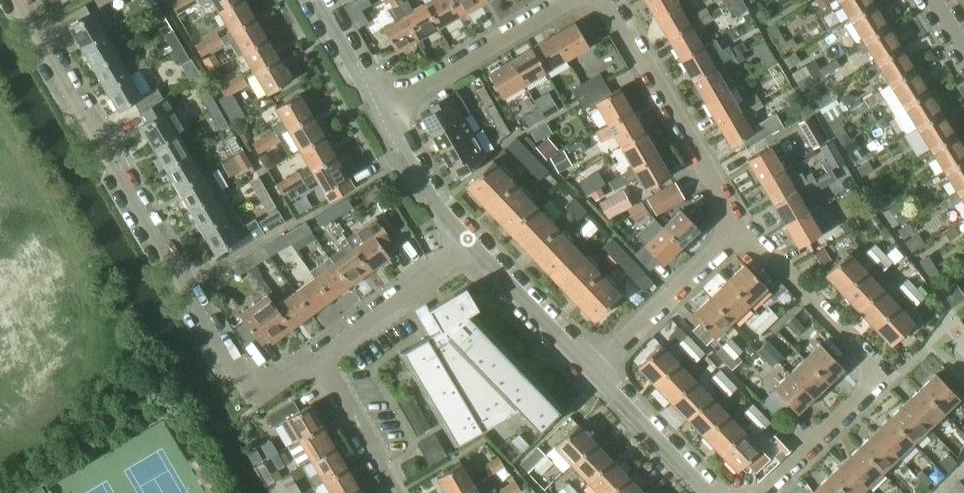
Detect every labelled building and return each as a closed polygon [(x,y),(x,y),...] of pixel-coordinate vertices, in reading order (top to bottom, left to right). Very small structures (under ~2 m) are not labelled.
[(148,9),(157,3),(155,0),(143,0),(148,9)] [(171,4),(177,14),(189,7),(186,2),(184,3),(182,0),(179,0),(171,4)] [(218,12),(238,0),(211,0),(218,12)] [(230,33),(255,19),(244,0),(238,0),(218,12),(230,33)] [(356,2),(360,9),(369,4),(367,0),(360,0),(356,2)] [(397,5),(418,39),(438,28),(424,3),(412,10),(407,0),(406,0),(402,2),(397,5)] [(424,3),(438,28),(459,16),(450,0),(429,0),(424,3)] [(459,16),(480,3),(478,0),(450,0),(459,16)] [(655,15),(677,2),(676,0),(647,0),(655,15)] [(850,19),(874,4),(872,0),(839,0),(850,19)] [(655,15),(668,37),(690,24),(677,2),(655,15)] [(157,3),(148,9),(156,23),(166,17),(157,3)] [(725,4),(718,8),(722,14),(729,10),(725,4)] [(850,19),(864,40),(888,26),(874,4),(850,19)] [(395,20),(382,27),(396,52),(418,39),(397,5),(393,8),(389,10),(395,20)] [(70,28),(82,48),(112,30),(115,28),(110,20),(104,8),(94,13),(70,28)] [(703,9),(698,12),(705,24),(712,19),(711,17),(709,13),(705,8),(703,9)] [(697,13),(691,16),(694,22),(698,28),(701,26),(704,25),(704,24),(705,24),(698,12),(697,13)] [(230,33),(222,38),(226,45),(231,42),(234,40),(242,53),(242,54),(267,39),(255,19),(230,33)] [(690,24),(668,37),(681,59),(702,46),(697,37),(696,35),(701,33),(702,28),(701,26),(698,28),(694,22),(690,24)] [(575,23),(552,36),(566,59),(588,47),(575,23)] [(766,28),(780,54),(796,44),(792,37),(785,41),(774,23),(766,28)] [(864,40),(857,45),(862,53),(869,49),(877,62),(901,47),(888,26),(864,40)] [(82,48),(94,69),(112,58),(128,49),(115,28),(112,30),(82,48)] [(168,52),(169,53),(182,45),(172,29),(163,35),(169,45),(152,55),(155,59),(168,52)] [(217,34),(205,41),(208,46),(210,45),(213,49),(222,43),(217,34)] [(552,36),(531,48),(545,72),(566,59),(552,36)] [(702,46),(681,59),(693,80),(715,67),(719,64),(716,59),(723,55),(724,55),(715,38),(702,46)] [(242,54),(254,74),(278,59),(267,39),(242,54)] [(208,46),(205,41),(196,47),(201,56),(213,49),(210,45),(208,46)] [(743,44),(731,51),(734,56),(740,53),(746,49),(743,44)] [(182,45),(169,53),(173,60),(177,58),(181,64),(190,59),(182,45)] [(877,62),(890,83),(891,84),(914,69),(901,47),(877,62)] [(531,48),(510,61),(523,85),(545,72),(531,48)] [(94,69),(106,90),(112,87),(140,70),(128,49),(112,58),(94,69)] [(723,55),(730,66),(737,62),(734,56),(731,51),(723,55)] [(783,59),(788,68),(800,61),(796,54),(794,52),(783,59)] [(723,55),(716,59),(719,64),(723,70),(726,69),(727,68),(730,66),(723,55)] [(209,56),(203,59),(210,71),(216,68),(209,56)] [(278,59),(254,74),(267,95),(291,81),(278,59)] [(820,68),(818,69),(822,75),(839,65),(835,59),(820,68)] [(523,85),(510,61),(488,74),(501,97),(523,85)] [(715,67),(693,80),(706,102),(728,89),(735,85),(731,78),(726,77),(722,71),(723,70),(719,64),(715,67)] [(805,65),(791,73),(796,82),(810,74),(805,65)] [(914,69),(891,84),(904,106),(928,91),(914,69)] [(112,87),(106,90),(119,111),(134,102),(140,113),(163,99),(157,89),(153,91),(152,91),(140,70),(112,87)] [(796,82),(801,91),(818,81),(813,72),(811,73),(810,74),(796,82)] [(599,73),(584,82),(589,91),(604,82),(599,73)] [(241,75),(229,82),(232,87),(234,86),(237,90),(246,85),(241,75)] [(232,87),(229,82),(220,88),(225,97),(237,90),(234,86),(232,87)] [(571,90),(576,98),(589,91),(584,82),(571,90)] [(589,91),(576,98),(577,100),(580,104),(582,109),(587,107),(598,109),(607,124),(631,110),(619,88),(611,93),(604,82),(589,91)] [(484,86),(476,90),(484,104),(491,100),(484,86)] [(706,102),(718,123),(740,111),(728,89),(706,102)] [(430,111),(420,117),(430,135),(463,116),(469,113),(456,90),(428,106),(430,111)] [(815,96),(820,105),(831,99),(827,90),(815,96)] [(879,91),(864,101),(868,107),(869,108),(884,99),(880,93),(879,91)] [(904,106),(918,127),(941,113),(928,91),(904,106)] [(201,99),(210,115),(220,109),(212,96),(210,93),(201,99)] [(287,130),(311,116),(299,95),(274,109),(281,120),(271,126),(277,136),(287,130)] [(756,95),(749,99),(755,110),(762,105),(756,95)] [(141,127),(153,149),(186,129),(168,97),(164,100),(163,99),(140,113),(147,124),(141,127)] [(742,103),(744,108),(748,114),(755,110),(749,99),(742,103)] [(552,101),(536,109),(542,119),(557,110),(552,101)] [(226,110),(232,123),(246,116),(239,103),(226,110)] [(494,105),(486,109),(492,121),(501,116),(494,105)] [(823,114),(828,123),(839,116),(834,107),(823,114)] [(740,111),(718,123),(731,145),(742,139),(746,148),(784,126),(776,113),(755,125),(748,114),(744,108),(740,111)] [(220,109),(210,115),(218,129),(227,123),(220,109)] [(542,119),(536,109),(523,117),(527,126),(542,119)] [(613,134),(620,146),(644,131),(631,110),(607,124),(595,132),(600,142),(613,134)] [(918,127),(931,149),(955,135),(941,113),(918,127)] [(324,137),(311,116),(287,130),(299,152),(324,137)] [(463,116),(430,135),(440,151),(472,133),(463,116)] [(501,116),(492,121),(500,134),(508,130),(501,116)] [(798,123),(812,149),(825,141),(810,116),(798,123)] [(839,116),(828,123),(833,131),(844,125),(839,116)] [(246,128),(238,132),(243,143),(252,138),(246,128)] [(153,149),(165,169),(198,150),(186,129),(153,149)] [(620,146),(632,167),(657,153),(644,131),(620,146)] [(274,132),(262,139),(265,143),(267,142),(270,147),(280,142),(277,136),(274,132)] [(472,133),(440,151),(450,169),(453,167),(460,177),(485,153),(472,133)] [(225,141),(234,157),(244,151),(234,135),(225,141)] [(945,171),(963,159),(963,149),(955,135),(931,149),(945,171)] [(299,152),(310,171),(311,172),(335,157),(324,137),(299,152)] [(535,147),(546,159),(557,149),(547,137),(535,147)] [(522,144),(515,138),(506,146),(513,154),(522,144)] [(843,145),(848,154),(860,147),(854,138),(843,145)] [(262,139),(253,144),(258,154),(270,147),(267,142),(265,143),(262,139)] [(875,139),(866,145),(870,152),(880,146),(875,139)] [(770,145),(748,158),(760,180),(783,168),(777,158),(785,153),(778,141),(770,145)] [(529,152),(522,144),(513,154),(520,161),(529,152)] [(549,157),(558,173),(572,165),(562,149),(549,157)] [(165,169),(178,190),(211,171),(198,150),(165,169)] [(244,151),(234,157),(242,170),(252,165),(244,151)] [(529,152),(520,161),(527,168),(536,159),(529,152)] [(265,153),(260,156),(267,169),(273,166),(265,153)] [(632,167),(621,175),(626,183),(638,177),(645,190),(670,176),(657,153),(632,167)] [(826,160),(821,163),(827,172),(831,169),(843,162),(838,153),(826,160)] [(301,178),(304,183),(305,184),(306,186),(317,179),(329,201),(353,187),(335,157),(311,172),(301,178)] [(536,159),(527,168),(533,174),(542,166),(536,159)] [(958,193),(963,189),(963,159),(945,171),(958,193)] [(492,161),(465,186),(490,212),(517,186),(492,161)] [(856,167),(861,177),(873,170),(868,161),(856,167)] [(783,168),(760,180),(773,202),(796,189),(800,187),(803,192),(808,189),(810,188),(804,177),(799,179),(790,164),(783,168)] [(548,172),(542,166),(533,174),(539,180),(548,172)] [(178,190),(190,211),(223,191),(211,171),(178,190)] [(292,183),(295,188),(304,183),(301,178),(299,173),(287,180),(290,184),(292,183)] [(604,184),(597,173),(579,184),(585,195),(589,192),(600,186),(604,184)] [(811,173),(804,177),(810,188),(817,184),(811,173)] [(249,182),(259,198),(268,193),(258,177),(249,182)] [(287,180),(277,186),(283,196),(295,188),(292,183),(290,184),(287,180)] [(286,202),(308,190),(306,186),(305,184),(304,183),(295,188),(283,196),(286,202)] [(866,190),(872,199),(883,191),(878,183),(866,190)] [(675,185),(647,201),(654,213),(682,197),(675,185)] [(517,186),(490,212),(507,230),(534,204),(517,186)] [(604,194),(600,186),(589,192),(594,200),(604,194)] [(796,189),(773,202),(785,224),(808,211),(802,201),(811,196),(808,189),(803,192),(800,187),(796,189)] [(598,203),(608,220),(630,208),(632,207),(623,189),(598,203)] [(190,211),(202,231),(235,212),(223,191),(190,211)] [(268,193),(259,198),(266,211),(275,206),(268,193)] [(339,203),(326,211),(332,220),(344,213),(353,208),(347,198),(339,203)] [(563,206),(570,213),(579,205),(573,198),(563,206)] [(898,201),(882,212),(893,227),(908,216),(898,201)] [(632,207),(630,208),(636,218),(647,212),(641,202),(632,207)] [(534,204),(507,230),(533,257),(560,231),(534,204)] [(808,211),(785,224),(798,246),(820,233),(833,226),(820,204),(808,211)] [(834,213),(839,222),(854,213),(849,204),(834,213)] [(579,205),(570,213),(577,221),(586,212),(579,205)] [(680,209),(662,227),(679,246),(698,228),(694,224),(691,221),(680,209)] [(326,211),(315,217),(320,227),(332,220),(326,211)] [(235,212),(202,231),(214,252),(225,246),(230,255),(285,223),(279,212),(258,225),(255,220),(244,227),(235,212)] [(697,215),(691,221),(694,224),(698,228),(701,231),(706,225),(697,215)] [(298,227),(284,235),(288,242),(290,245),(303,237),(312,232),(306,222),(298,227)] [(365,224),(345,238),(348,242),(353,249),(369,271),(389,257),(383,249),(392,242),(377,223),(369,229),(365,224)] [(897,230),(903,239),(914,231),(908,223),(897,230)] [(662,227),(635,252),(650,268),(658,261),(661,263),(679,246),(662,227)] [(954,227),(944,233),(949,241),(958,235),(954,227)] [(560,231),(533,257),(550,274),(577,249),(560,231)] [(905,243),(911,253),(925,244),(919,234),(905,243)] [(284,235),(263,247),(269,257),(290,245),(288,242),(284,235)] [(612,238),(603,247),(609,253),(618,245),(612,238)] [(348,242),(328,257),(333,264),(349,286),(369,271),(353,249),(348,242)] [(864,253),(873,262),(883,252),(874,244),(864,253)] [(625,252),(618,245),(609,253),(616,261),(625,252)] [(263,247),(242,260),(248,269),(269,257),(263,247)] [(823,247),(813,254),(821,267),(831,260),(823,247)] [(577,249),(550,274),(575,300),(602,274),(577,249)] [(616,260),(622,267),(632,259),(625,252),(616,260)] [(825,274),(841,291),(864,270),(848,252),(825,274)] [(883,252),(873,262),(881,271),(892,261),(883,252)] [(608,269),(616,261),(609,253),(600,262),(607,269),(608,269)] [(919,261),(926,272),(927,271),(935,266),(928,255),(919,261)] [(309,271),(314,278),(330,300),(349,286),(333,264),(328,257),(309,271)] [(638,266),(632,259),(622,267),(629,274),(638,266)] [(248,269),(242,260),(231,266),(237,275),(248,269)] [(744,264),(727,281),(749,304),(766,287),(744,264)] [(635,280),(644,272),(638,266),(629,274),(635,280)] [(926,272),(933,283),(942,277),(935,266),(927,271),(926,272)] [(841,291),(858,309),(881,287),(864,270),(841,291)] [(602,274),(575,300),(594,319),(621,293),(602,274)] [(314,278),(294,293),(310,314),(330,300),(314,278)] [(898,289),(906,297),(916,288),(908,279),(898,289)] [(727,281),(709,297),(732,321),(749,304),(727,281)] [(428,338),(400,354),(410,370),(409,370),(415,380),(425,396),(430,406),(431,406),(440,422),(441,424),(446,432),(446,431),(454,445),(485,426),(486,427),(514,411),(513,409),(517,407),(539,430),(562,408),(540,384),(532,376),(519,363),(519,362),(512,355),(511,355),(498,341),(491,333),(475,317),(474,318),(469,313),(478,308),(465,286),(439,301),(424,310),(431,322),(422,328),(428,338)] [(858,309),(874,327),(897,305),(881,287),(858,309)] [(916,288),(906,297),(914,307),(924,297),(916,288)] [(276,306),(275,307),(291,328),(310,314),(294,293),(276,306)] [(275,307),(276,306),(267,294),(239,315),(242,319),(233,326),(246,344),(255,337),(260,344),(268,339),(271,343),(291,328),(275,307)] [(732,321),(709,297),(692,314),(712,335),(714,337),(732,321)] [(897,305),(874,327),(890,344),(914,323),(897,305)] [(769,307),(760,315),(769,325),(778,317),(769,307)] [(769,325),(760,315),(750,324),(760,334),(769,325)] [(786,324),(796,334),(804,327),(794,316),(786,324)] [(678,345),(686,353),(696,344),(687,335),(678,345)] [(731,338),(715,353),(731,370),(742,360),(737,355),(742,350),(731,338)] [(768,340),(762,345),(775,358),(780,353),(768,340)] [(744,348),(750,355),(756,350),(750,343),(744,348)] [(696,344),(686,353),(695,363),(705,354),(696,344)] [(821,344),(805,359),(828,383),(844,368),(821,344)] [(637,367),(654,384),(677,362),(660,345),(637,367)] [(762,345),(756,351),(769,364),(775,358),(762,345)] [(790,373),(786,370),(812,398),(828,383),(805,359),(790,373)] [(654,384),(670,401),(694,379),(677,362),(654,384)] [(720,370),(710,379),(719,388),(728,379),(720,370)] [(812,398),(786,370),(784,372),(783,375),(785,377),(774,389),(797,413),(812,398)] [(936,374),(922,387),(946,411),(959,399),(947,386),(936,374)] [(670,401),(687,419),(710,396),(694,379),(670,401)] [(728,379),(719,388),(726,396),(736,387),(728,379)] [(922,387),(907,402),(931,426),(946,411),(922,387)] [(399,399),(412,422),(422,416),(409,393),(399,399)] [(687,419),(704,436),(727,413),(710,396),(687,419)] [(293,400),(266,416),(272,426),(280,422),(293,443),(298,439),(299,441),(322,428),(308,405),(299,410),(293,400)] [(907,402),(890,418),(914,442),(924,432),(931,440),(936,435),(929,428),(931,426),(907,402)] [(743,413),(752,423),(762,413),(753,404),(743,413)] [(704,436),(720,453),(744,431),(727,413),(704,436)] [(762,413),(752,423),(760,432),(762,430),(768,425),(770,423),(762,413)] [(890,418),(875,432),(899,456),(914,442),(890,418)] [(554,447),(572,465),(595,443),(578,425),(565,436),(554,447)] [(790,447),(768,425),(762,430),(784,453),(790,447)] [(299,441),(312,463),(334,449),(322,428),(299,441)] [(744,431),(720,453),(737,471),(760,448),(744,431)] [(875,432),(861,446),(884,471),(899,456),(875,432)] [(417,444),(420,450),(430,465),(447,455),(434,434),(417,444)] [(260,445),(268,460),(279,454),(270,439),(260,445)] [(572,465),(589,483),(612,461),(595,443),(572,465)] [(861,446),(846,460),(870,484),(884,471),(861,446)] [(323,481),(324,483),(347,469),(334,449),(312,463),(317,473),(308,478),(313,487),(323,481)] [(761,449),(747,462),(756,471),(769,457),(761,449)] [(279,454),(268,460),(274,470),(284,463),(279,454)] [(953,463),(945,454),(937,461),(945,470),(953,463)] [(486,462),(493,473),(504,466),(498,455),(486,462)] [(535,465),(533,467),(541,475),(553,463),(546,455),(535,465)] [(849,492),(861,492),(870,484),(846,460),(831,475),(849,492)] [(599,492),(615,492),(630,479),(612,461),(589,483),(599,492)] [(437,479),(446,492),(462,492),(474,486),(462,465),(437,479)] [(329,492),(356,492),(359,491),(347,469),(324,483),(329,492)] [(815,490),(816,491),(817,492),(849,492),(831,475),(815,490)] [(630,479),(615,492),(643,492),(630,479)] [(963,488),(963,486),(958,480),(945,492),(959,492),(963,488)] [(295,482),(279,491),(281,492),(302,492),(295,482)] [(559,492),(578,492),(568,482),(558,492),(559,492)] [(462,492),(478,492),(482,490),(478,483),(474,486),(462,492)] [(503,490),(505,492),(519,492),(521,492),(516,483),(503,490)]
